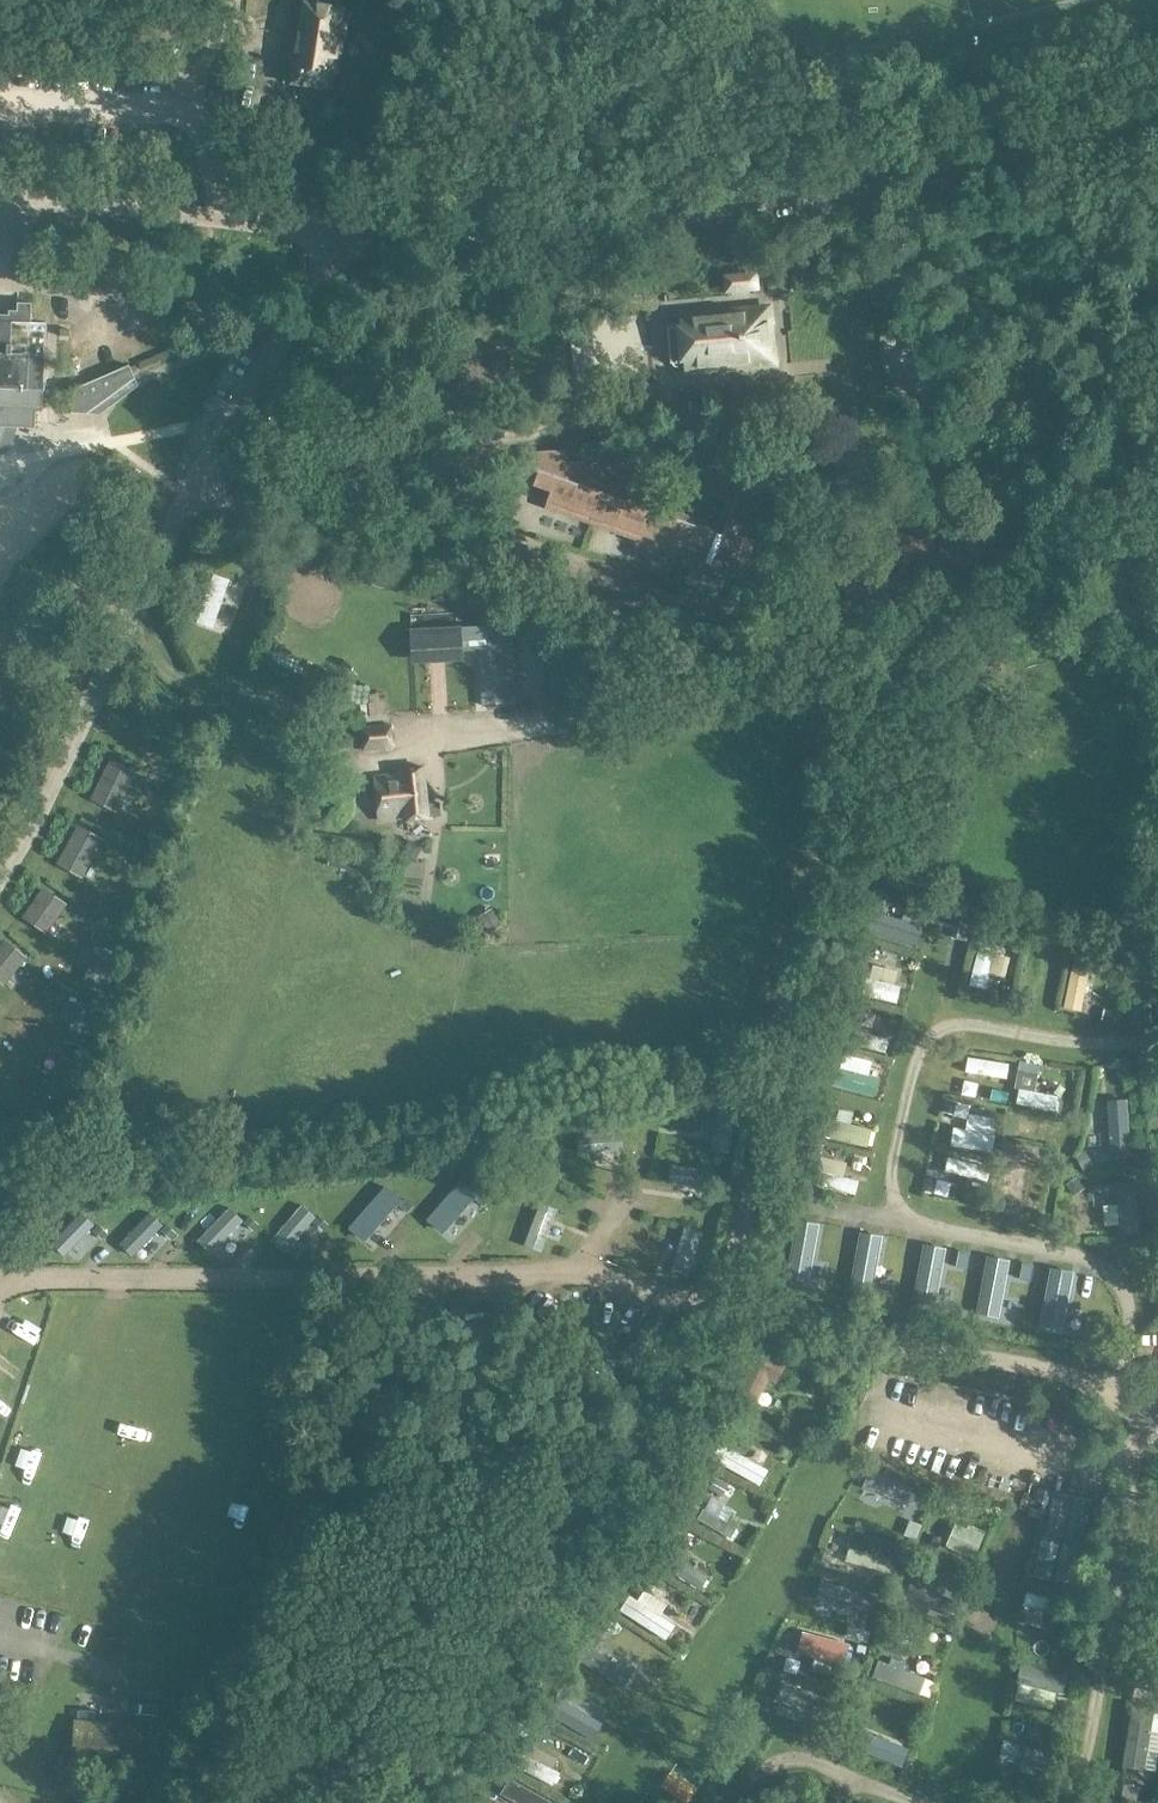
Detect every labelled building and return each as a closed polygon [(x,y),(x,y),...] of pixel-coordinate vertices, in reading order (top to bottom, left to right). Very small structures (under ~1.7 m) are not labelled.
[(300,44),(343,52),(347,28),(342,26),(344,10),(306,4),(300,44)] [(343,52),(300,44),(294,84),(332,90),(334,74),(339,75),(343,52)] [(725,278),(726,291),(756,288),(755,275),(725,278)] [(3,441),(7,427),(36,428),(37,411),(44,411),(45,391),(48,324),(31,323),(32,303),(18,302),(17,309),(9,309),(9,314),(0,314),(0,443),(3,441)] [(769,307),(694,314),(695,326),(669,329),(672,362),(698,360),(699,373),(774,365),(769,307)] [(68,346),(66,376),(76,377),(110,379),(73,391),(72,415),(98,416),(98,408),(136,380),(131,366),(104,378),(101,372),(103,348),(68,346)] [(650,511),(655,497),(640,492),(638,460),(570,464),(569,450),(534,453),(523,482),(552,492),(546,510),(591,526),(683,559),(718,572),(721,563),(745,572),(774,490),(768,488),(773,476),(747,467),(750,461),(733,455),(704,457),(706,495),(733,504),(721,537),(650,511)] [(41,513),(36,485),(3,490),(7,518),(41,513)] [(214,576),(198,621),(217,627),(233,583),(214,576)] [(771,609),(770,594),(755,595),(757,610),(771,609)] [(482,650),(486,707),(513,705),(508,628),(491,629),(490,625),(461,626),(461,625),(411,628),(413,663),(464,660),(463,651),(482,650)] [(392,725),(363,729),(366,751),(394,749),(392,725)] [(110,760),(91,800),(118,813),(137,774),(110,760)] [(403,783),(376,787),(380,820),(407,817),(408,822),(430,819),(429,818),(442,816),(441,803),(429,805),(424,769),(401,772),(403,783)] [(78,825),(57,864),(83,878),(104,839),(78,825)] [(879,880),(860,931),(879,939),(898,887),(879,880)] [(44,887),(23,917),(46,934),(67,904),(44,887)] [(0,944),(0,982),(4,986),(27,958),(5,939),(0,944)] [(117,953),(96,946),(83,986),(106,992),(117,953)] [(967,993),(991,995),(995,956),(971,953),(967,993)] [(871,968),(864,1001),(897,1008),(904,975),(871,968)] [(1063,1017),(1088,1016),(1086,973),(1060,975),(1063,1017)] [(95,1007),(77,1002),(65,1042),(83,1046),(95,1007)] [(837,1093),(874,1100),(878,1081),(866,1079),(871,1054),(888,1057),(891,1042),(877,1039),(881,1017),(853,1012),(837,1093)] [(78,1062),(59,1057),(46,1095),(65,1101),(78,1062)] [(1012,1085),(1014,1065),(968,1061),(966,1081),(1012,1085)] [(1036,1096),(1037,1069),(1017,1068),(1015,1114),(1059,1115),(1059,1096),(1036,1096)] [(1105,1134),(1097,1134),(1096,1152),(1130,1152),(1131,1107),(1105,1107),(1105,1134)] [(717,1109),(710,1151),(729,1154),(734,1112),(717,1109)] [(992,1151),(993,1117),(954,1115),(953,1127),(952,1150),(992,1151)] [(872,1131),(828,1122),(824,1141),(868,1150),(872,1131)] [(576,1136),(577,1155),(623,1151),(623,1132),(576,1136)] [(823,1158),(817,1190),(859,1198),(862,1183),(847,1180),(850,1163),(823,1158)] [(948,1164),(948,1180),(974,1179),(974,1163),(948,1164)] [(929,1178),(925,1194),(949,1199),(953,1184),(929,1178)] [(462,1182),(424,1223),(440,1238),(477,1195),(462,1182)] [(385,1187),(348,1229),(364,1244),(401,1200),(385,1187)] [(1095,1192),(1096,1209),(1113,1208),(1112,1191),(1095,1192)] [(540,1204),(523,1246),(542,1254),(557,1209),(540,1204)] [(302,1206),(272,1241),(287,1253),(317,1219),(302,1206)] [(1122,1207),(1121,1234),(1136,1235),(1137,1208),(1122,1207)] [(230,1209),(196,1243),(211,1254),(243,1221),(230,1209)] [(1108,1233),(1121,1231),(1118,1209),(1105,1211),(1108,1233)] [(82,1213),(51,1242),(66,1256),(95,1225),(82,1213)] [(150,1213),(118,1243),(134,1256),(163,1225),(150,1213)] [(820,1246),(846,1246),(847,1214),(821,1214),(820,1246)] [(820,1225),(794,1221),(781,1287),(808,1293),(820,1225)] [(703,1233),(684,1227),(668,1276),(688,1282),(703,1233)] [(885,1238),(860,1234),(846,1299),(873,1306),(885,1238)] [(946,1248),(920,1243),(907,1309),(933,1316),(946,1248)] [(1011,1263),(985,1258),(972,1324),(999,1330),(1011,1263)] [(1075,1270),(1049,1266),(1036,1331),(1063,1338),(1075,1270)] [(737,1381),(760,1403),(790,1372),(767,1350),(737,1381)] [(1151,1361),(1147,1405),(1157,1406),(1157,1361),(1151,1361)] [(773,1396),(768,1412),(783,1417),(789,1402),(773,1396)] [(714,1467),(757,1483),(763,1468),(720,1452),(714,1467)] [(869,1482),(865,1498),(901,1507),(905,1491),(869,1482)] [(704,1514),(711,1501),(698,1494),(691,1508),(704,1514)] [(1060,1571),(1069,1549),(1046,1539),(1036,1561),(1060,1571)] [(859,1555),(849,1595),(835,1592),(831,1607),(865,1615),(878,1560),(859,1555)] [(1029,1602),(1026,1614),(1041,1618),(1046,1598),(1017,1591),(1015,1599),(1029,1602)] [(643,1606),(631,1599),(621,1616),(669,1647),(682,1626),(645,1603),(643,1606)] [(797,1655),(818,1664),(827,1643),(806,1634),(797,1655)] [(630,1694),(638,1681),(594,1653),(586,1666),(630,1694)] [(882,1667),(875,1686),(912,1700),(919,1681),(882,1667)] [(1020,1714),(1045,1716),(1048,1688),(1023,1686),(1020,1714)] [(781,1701),(797,1709),(804,1696),(788,1687),(781,1701)] [(596,1741),(601,1726),(564,1713),(558,1728),(596,1741)] [(159,1773),(160,1759),(161,1722),(74,1719),(72,1769),(159,1773)] [(1134,1721),(1133,1783),(1157,1784),(1157,1721),(1134,1721)] [(526,1755),(517,1773),(556,1793),(565,1775),(526,1755)]
